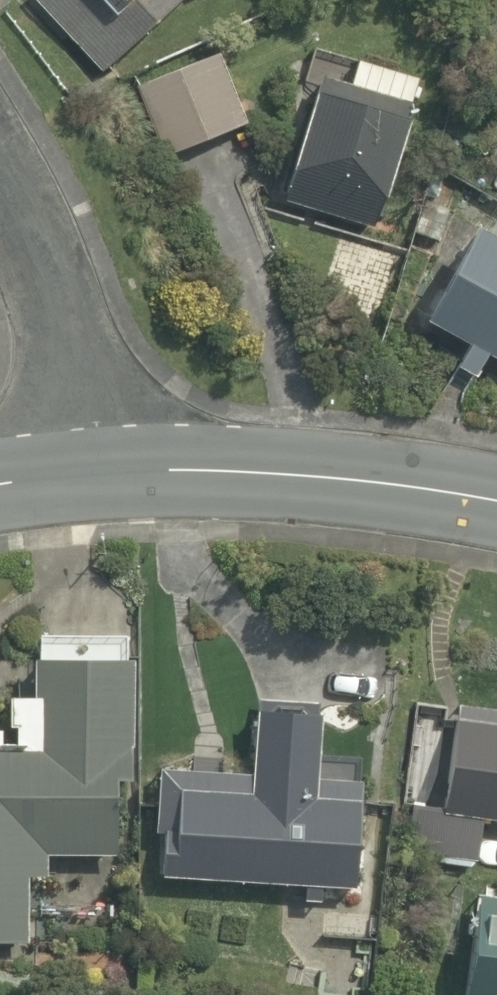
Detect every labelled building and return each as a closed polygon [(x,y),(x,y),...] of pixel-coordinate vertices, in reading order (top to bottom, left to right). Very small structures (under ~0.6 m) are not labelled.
[(34,1),(118,82),(197,0),(35,0),(34,1)] [(228,60),(137,88),(160,163),(251,136),(228,60)] [(429,85),(364,65),(358,87),(309,72),(270,202),(405,243),(443,118),(421,111),(429,85)] [(493,245),(441,371),(494,395),(496,389),(496,247),(493,245)] [(42,674),(41,705),(15,704),(14,726),(0,726),(0,949),(41,950),(43,868),(140,870),(145,676),(42,674)] [(470,708),(462,760),(454,813),(496,819),(496,713),(470,708)] [(451,719),(409,712),(391,812),(433,819),(451,719)] [(254,777),(158,772),(154,843),(173,844),(170,892),(379,904),(385,787),(329,784),(332,726),(257,722),(254,777)] [(486,994),(496,994),(496,913),(486,994)]
